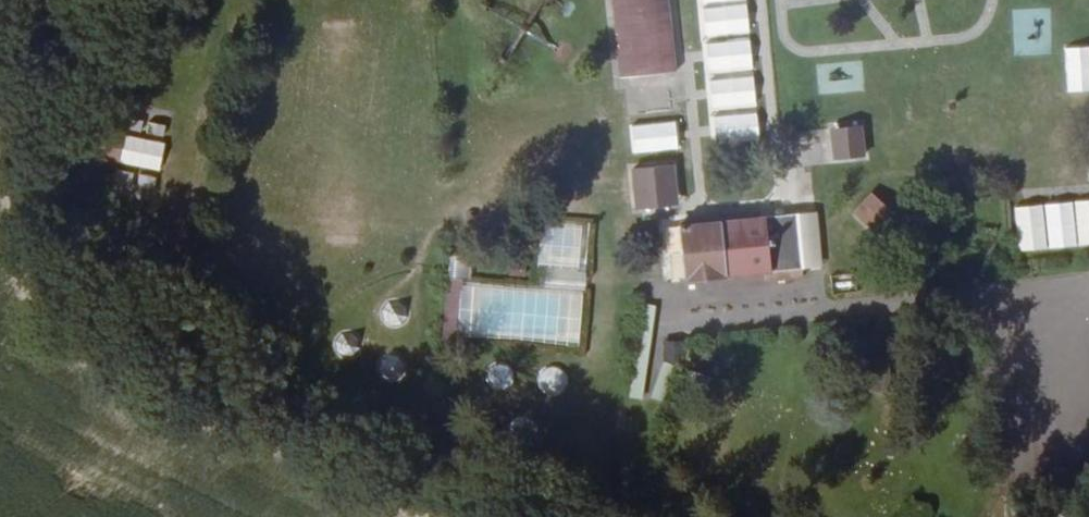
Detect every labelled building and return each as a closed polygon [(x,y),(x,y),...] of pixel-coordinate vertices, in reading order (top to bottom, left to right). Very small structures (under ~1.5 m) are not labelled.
[(676,0),(619,0),(626,82),(682,76),(676,0)] [(737,0),(728,2),(730,17),(738,17),(737,0)] [(730,17),(728,2),(693,5),(695,21),(730,17)] [(734,54),(732,37),(697,41),(699,57),(734,54)] [(740,37),(732,37),(734,54),(741,53),(740,37)] [(1088,91),(1088,44),(1064,45),(1066,92),(1088,91)] [(702,93),(738,89),(737,74),(700,78),(702,93)] [(705,129),(742,124),(740,109),(703,112),(705,129)] [(686,130),(685,113),(641,118),(643,134),(686,130)] [(833,128),(834,138),(842,137),(842,132),(854,130),(854,136),(863,135),(862,125),(833,128)] [(834,138),(836,158),(865,155),(863,135),(854,136),(854,130),(842,132),(842,137),(834,138)] [(130,138),(128,161),(160,162),(162,140),(130,138)] [(673,165),(633,169),(636,197),(646,196),(647,202),(666,200),(666,194),(676,193),(673,165)] [(154,201),(158,175),(115,168),(111,194),(154,201)] [(872,189),(854,210),(880,234),(899,213),(872,189)] [(646,196),(636,197),(637,208),(677,204),(676,193),(666,194),(666,200),(647,202),(646,196)] [(1067,207),(1041,210),(1047,256),(1072,253),(1067,207)] [(1033,211),(1006,215),(1012,260),(1039,257),(1033,211)] [(798,213),(679,226),(686,283),(804,271),(798,213)] [(583,227),(542,224),(539,274),(579,277),(583,227)] [(450,276),(471,277),(472,257),(451,255),(450,276)] [(464,287),(451,286),(446,346),(460,347),(464,287)] [(645,301),(628,395),(671,403),(683,338),(656,333),(662,304),(645,301)]
